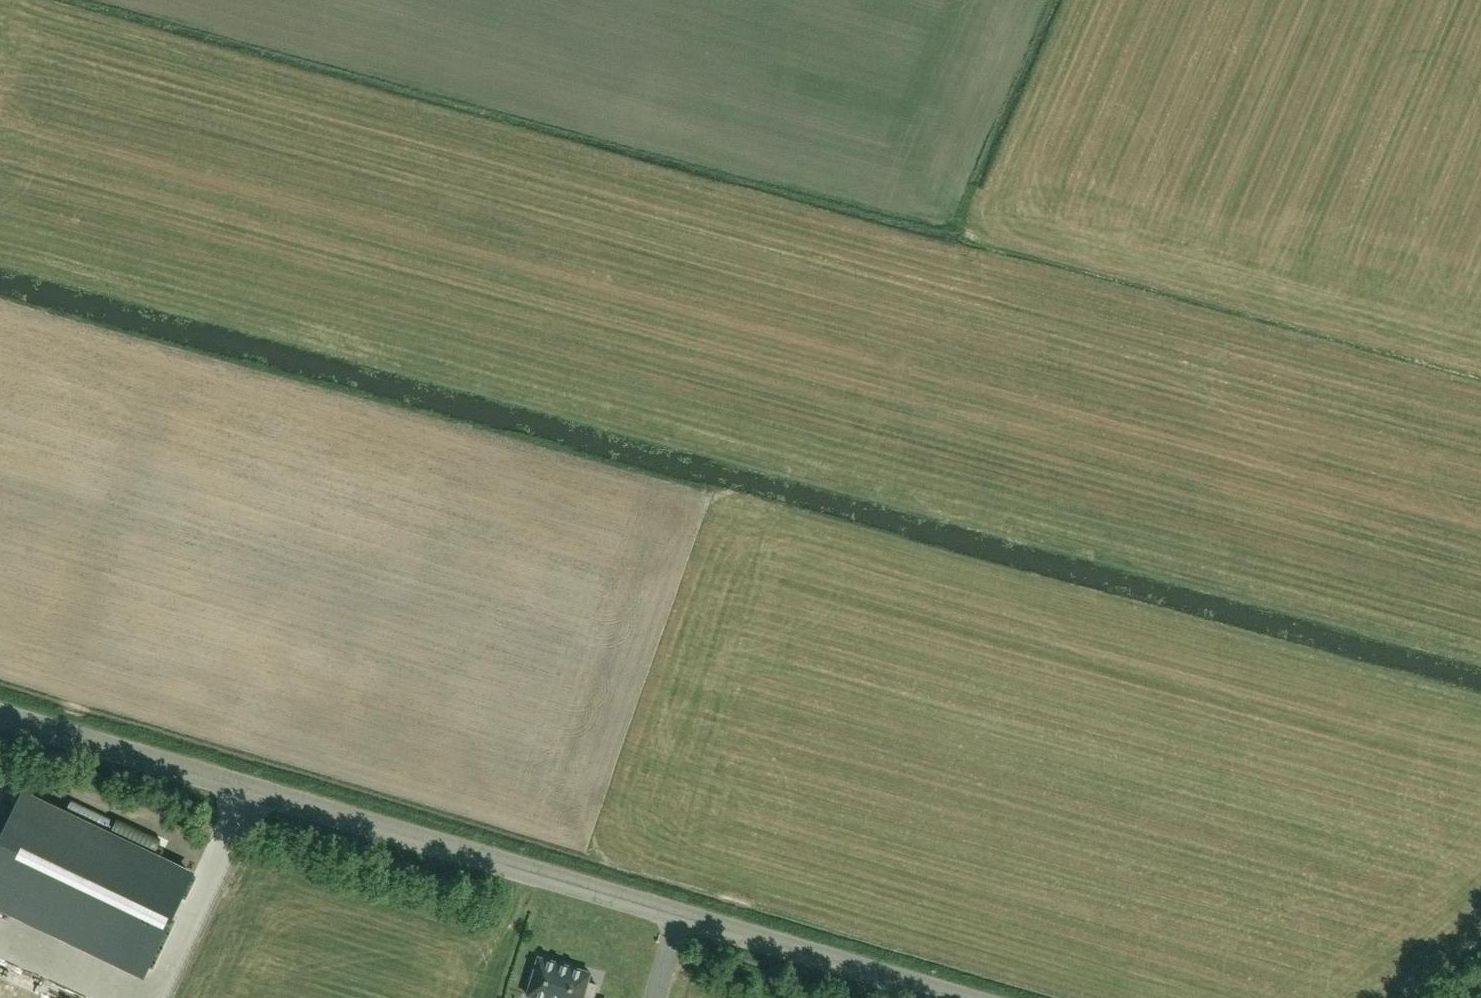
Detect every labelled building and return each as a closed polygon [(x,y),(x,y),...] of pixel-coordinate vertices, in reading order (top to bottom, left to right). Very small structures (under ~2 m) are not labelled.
[(149,968),(194,875),(22,793),(0,839),(0,897),(149,968)] [(597,984),(587,982),(590,972),(539,957),(528,995),(539,997),(594,997),(597,984)]
